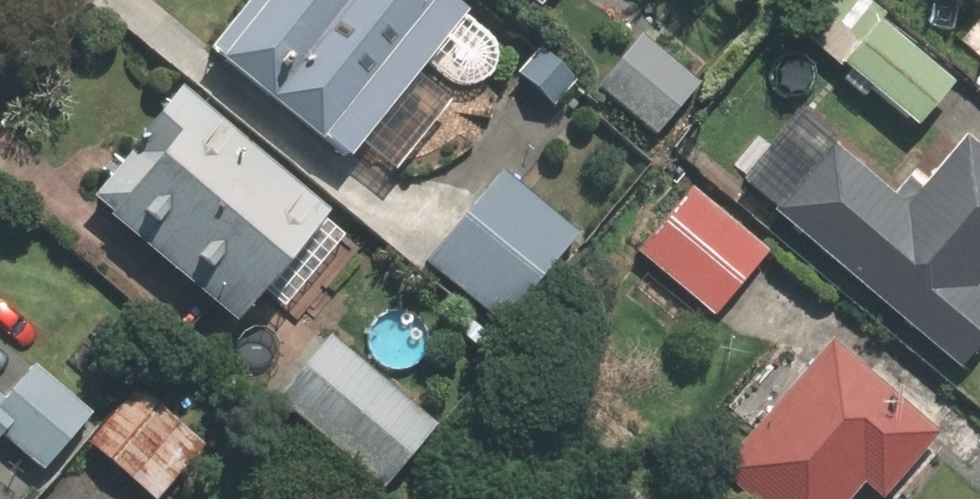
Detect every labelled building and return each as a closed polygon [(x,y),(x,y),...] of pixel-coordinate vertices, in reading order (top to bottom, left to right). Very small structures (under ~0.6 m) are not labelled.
[(352,143),(390,175),(451,102),(413,70),(421,61),(423,66),(425,70),(428,74),(431,77),(435,80),(439,83),(443,85),(447,87),(452,88),(457,88),(462,88),(466,87),(471,86),(475,84),(479,82),(483,79),(487,76),(490,72),(492,68),(494,64),(496,59),(497,55),(497,50),(497,45),(497,40),(495,36),(494,31),(491,27),(488,23),(485,20),(481,17),(477,14),(473,12),(469,11),(464,10),(453,0),(233,0),(197,43),(337,161),(352,143)] [(957,37),(979,59),(979,7),(957,37)] [(913,119),(949,72),(869,12),(833,59),(913,119)] [(708,89),(636,25),(588,79),(659,143),(708,89)] [(235,329),(329,211),(173,88),(80,206),(235,329)] [(953,363),(979,331),(979,124),(973,118),(909,193),(837,133),(772,210),(953,363)] [(579,233),(497,174),(428,270),(510,329),(579,233)] [(766,248),(687,188),(635,257),(714,317),(766,248)] [(436,426),(326,330),(268,396),(378,492),(436,426)] [(865,498),(892,498),(938,441),(815,343),(717,465),(759,498),(852,498),(857,492),(865,498)] [(38,471),(80,418),(0,356),(0,441),(38,471)] [(138,391),(91,444),(154,498),(160,498),(204,449),(138,391)]
